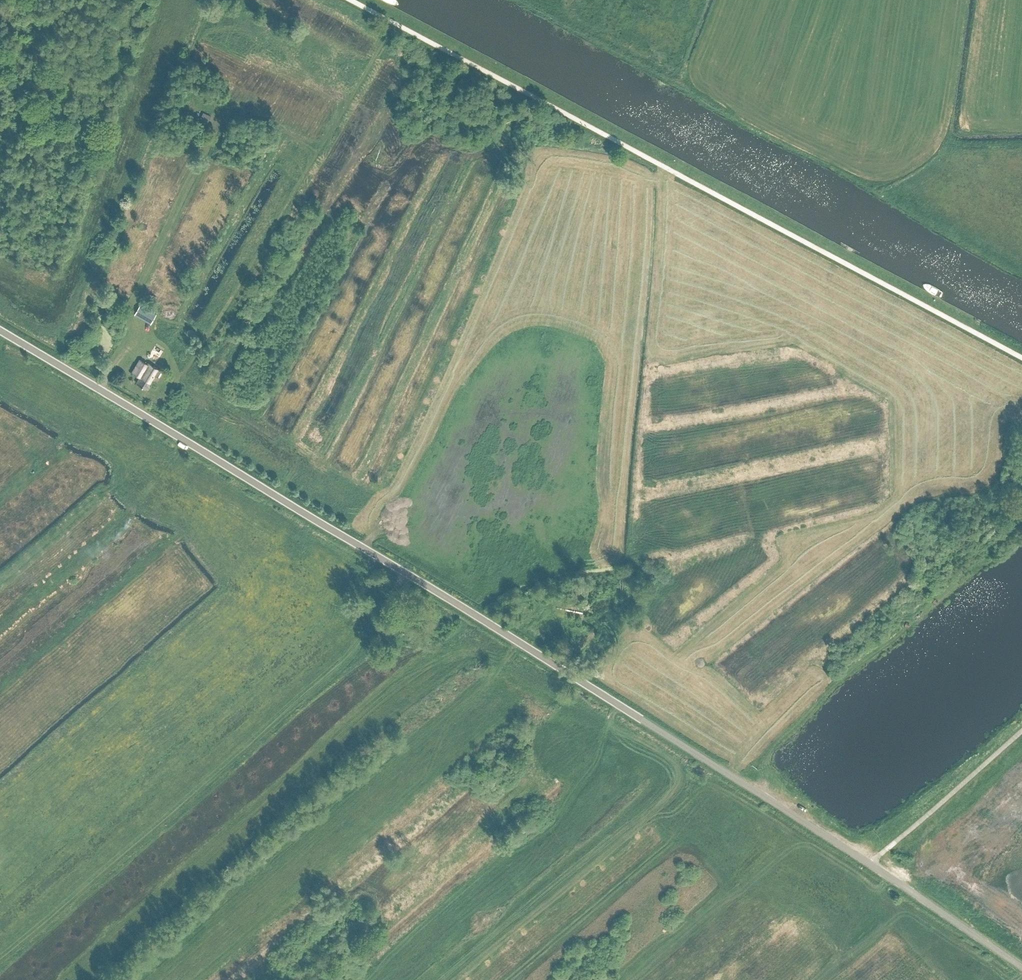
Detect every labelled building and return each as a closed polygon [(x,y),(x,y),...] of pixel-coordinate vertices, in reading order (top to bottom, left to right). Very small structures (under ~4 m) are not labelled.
[(212,116),(203,112),(199,119),(208,123),(212,116)] [(140,304),(134,314),(151,324),(157,313),(140,304)] [(148,355),(155,359),(162,344),(155,340),(148,355)] [(133,372),(141,376),(137,383),(145,388),(154,375),(158,377),(162,371),(149,363),(148,364),(141,359),(133,372)] [(910,862),(902,865),(906,875),(914,872),(910,862)]
